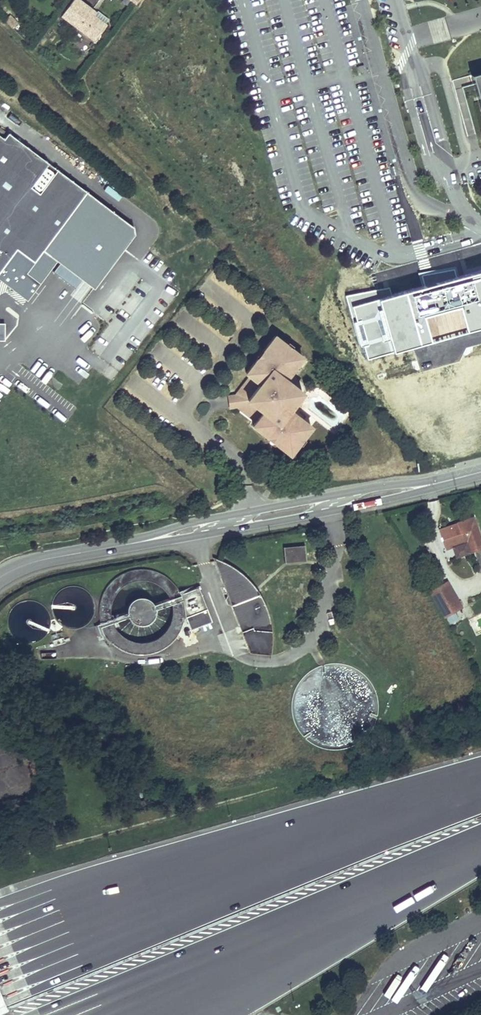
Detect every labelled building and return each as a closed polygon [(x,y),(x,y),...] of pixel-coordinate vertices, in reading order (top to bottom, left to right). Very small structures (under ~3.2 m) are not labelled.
[(91,12),(93,10),(81,0),(73,0),(61,15),(95,42),(107,26),(91,12)] [(10,16),(5,21),(13,28),(18,23),(10,16)] [(470,78),(480,117),(480,75),(470,78)] [(26,299),(56,259),(94,287),(134,234),(133,227),(8,132),(4,138),(0,135),(0,279),(26,299)] [(252,425),(267,437),(268,435),(275,441),(274,442),(289,455),(311,428),(289,411),(295,403),(293,387),(285,381),(302,359),(290,349),(288,352),(284,348),(286,346),(275,337),(263,351),(266,354),(260,360),(257,358),(245,373),(249,377),(237,392),(238,394),(240,407),(240,409),(256,421),(252,425)] [(266,354),(263,351),(261,350),(256,357),(257,358),(260,360),(266,354)] [(302,394),(293,387),(295,403),(302,394)] [(240,407),(238,394),(226,395),(228,408),(240,407)] [(275,441),(268,435),(267,437),(265,440),(272,445),(274,442),(275,441)] [(466,542),(469,552),(480,548),(480,544),(472,518),(439,530),(445,549),(466,542)] [(306,559),(304,548),(283,550),(284,561),(306,559)] [(223,561),(213,559),(249,651),(269,652),(270,630),(268,615),(263,601),(256,589),(247,578),(236,568),(223,561)] [(423,581),(427,589),(429,588),(438,584),(437,580),(435,576),(423,581)] [(446,577),(437,580),(438,584),(429,588),(433,598),(451,589),(446,577)] [(345,648),(344,650),(345,652),(346,654),(347,655),(349,656),(352,656),(354,655),(355,654),(356,653),(357,651),(357,648),(356,646),(355,645),(353,644),(351,643),(349,644),(347,645),(345,646),(345,648)] [(336,664),(324,665),(314,668),(304,675),(295,688),(291,702),(291,716),(297,730),(305,740),(318,748),(333,751),(349,748),(359,743),(368,734),(374,725),(377,714),(377,701),(374,689),(368,680),(359,672),(349,666),(336,664)]
